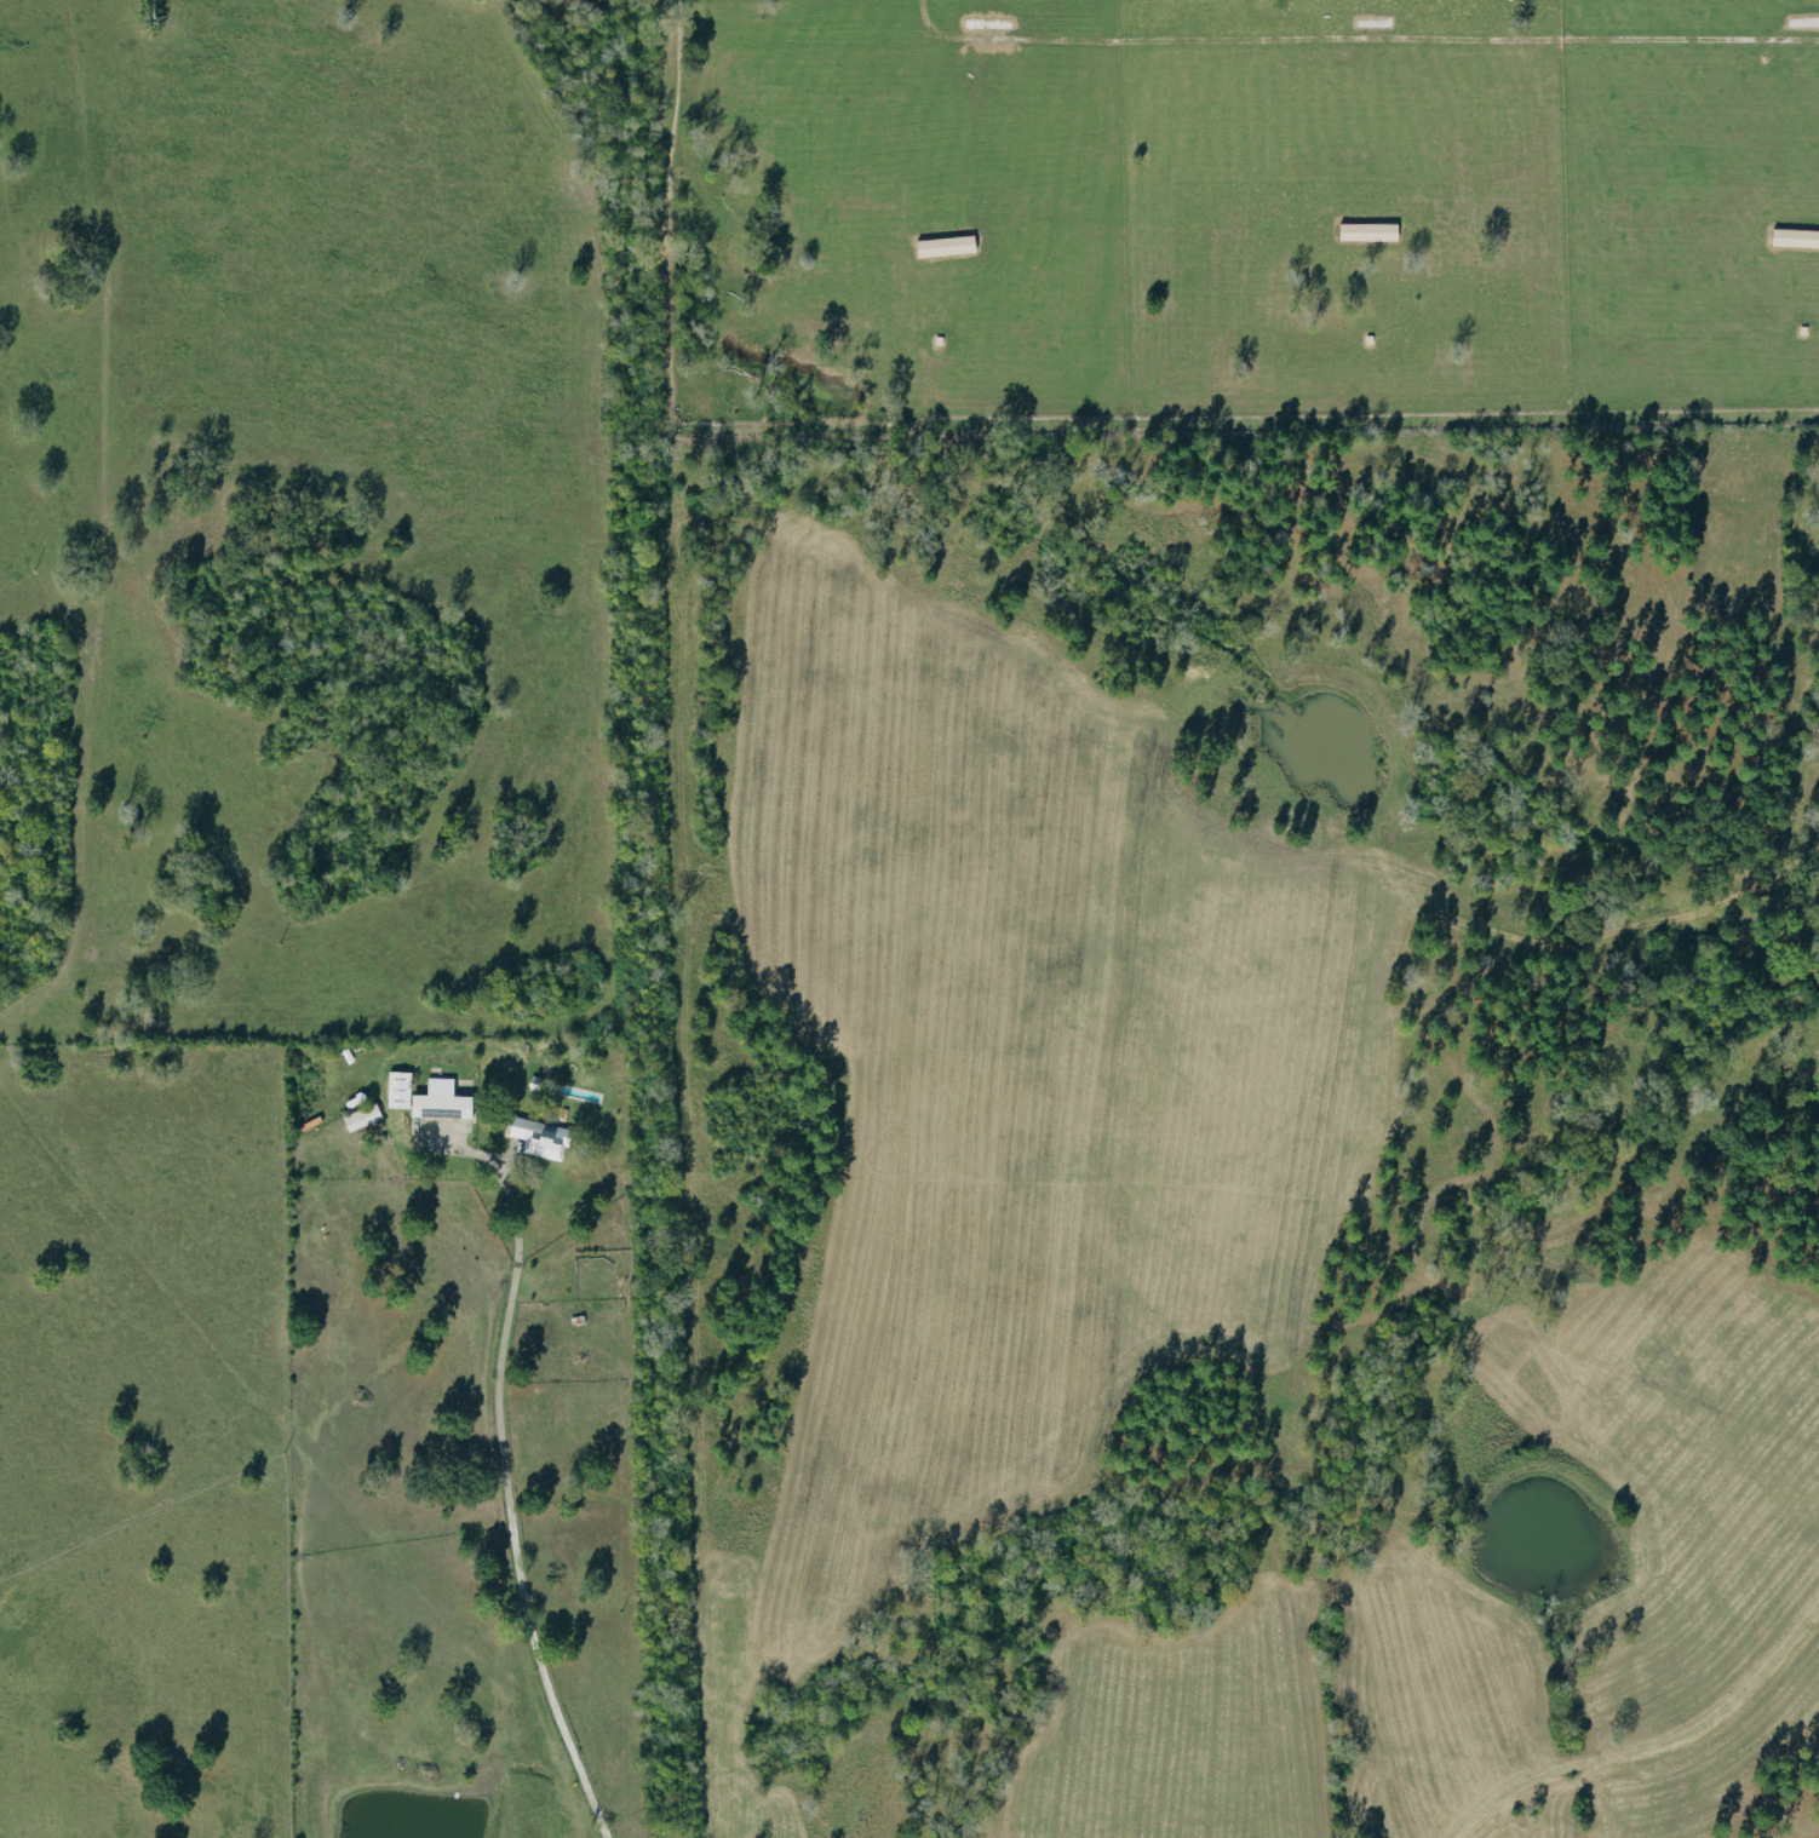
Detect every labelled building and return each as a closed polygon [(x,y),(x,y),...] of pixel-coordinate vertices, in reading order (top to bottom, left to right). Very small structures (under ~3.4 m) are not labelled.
[(1343,241),(1401,242),(1402,220),(1343,219),(1343,241)] [(1777,247),(1818,248),(1818,226),(1778,225),(1777,247)] [(979,255),(978,232),(920,235),(921,257),(979,255)] [(391,1107),(414,1108),(414,1071),(391,1071),(391,1107)] [(415,1117),(477,1118),(477,1096),(457,1096),(457,1077),(431,1077),(430,1094),(415,1094),(415,1117)] [(511,1136),(528,1139),(525,1153),(566,1161),(573,1127),(515,1116),(511,1136)]
